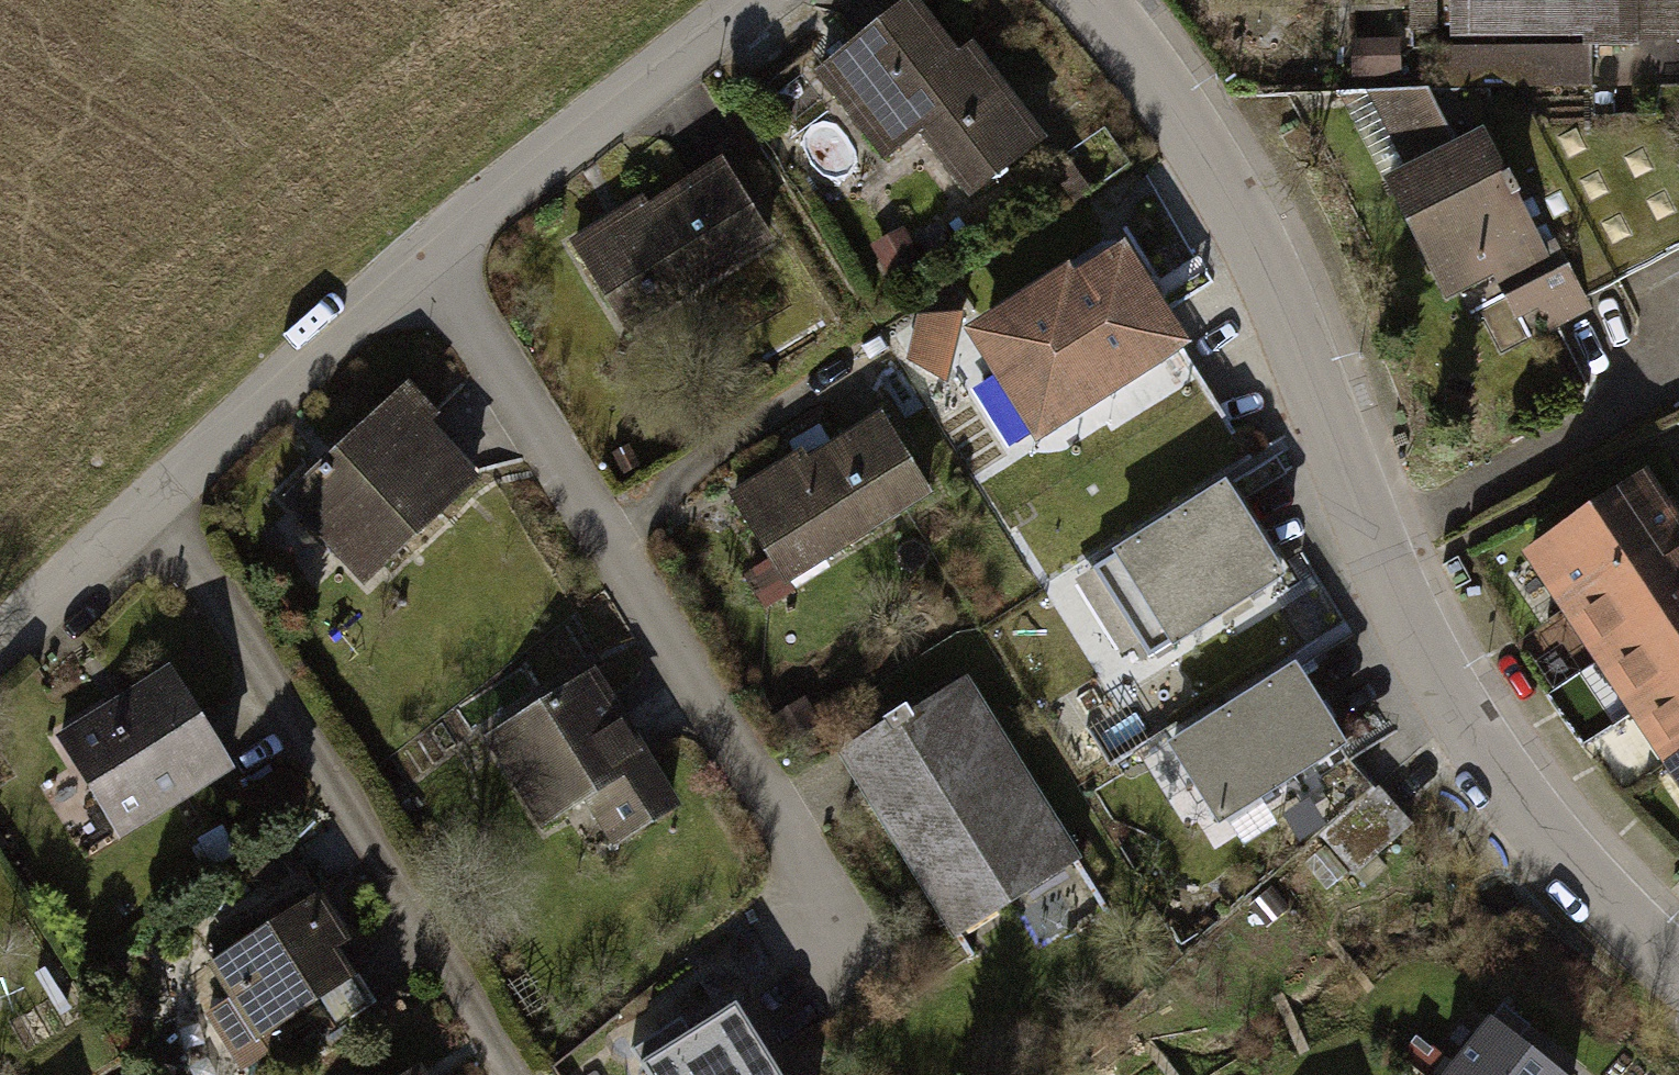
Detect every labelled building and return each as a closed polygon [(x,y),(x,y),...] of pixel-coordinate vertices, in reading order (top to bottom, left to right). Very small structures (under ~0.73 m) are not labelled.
[(814,69),(887,164),(922,137),(968,196),(1045,137),(970,39),(954,51),(915,0),(905,0),(814,69)] [(1446,37),(1582,36),(1582,44),(1593,44),(1678,43),(1678,0),(1446,0),(1446,37)] [(1398,40),(1354,41),(1355,78),(1399,76),(1398,40)] [(1582,44),(1448,47),(1448,87),(1594,84),(1593,44),(1582,44)] [(1406,168),(1456,139),(1429,88),(1365,92),(1406,168)] [(1384,180),(1444,298),(1474,283),(1509,352),(1596,308),(1591,297),(1678,252),(1678,147),(1661,112),(1537,121),(1481,124),(1456,139),(1406,168),(1384,180)] [(719,148),(564,241),(616,329),(772,236),(719,148)] [(903,229),(871,246),(890,281),(922,264),(903,229)] [(1069,261),(962,328),(1033,441),(1184,346),(1120,244),(1076,272),(1069,261)] [(947,382),(964,311),(916,316),(905,356),(947,382)] [(382,386),(264,499),(349,587),(466,474),(382,386)] [(792,448),(713,497),(771,590),(924,494),(873,412),(799,458),(792,448)] [(1518,549),(1678,790),(1678,520),(1643,467),(1518,549)] [(1220,481),(1077,571),(1139,670),(1282,580),(1220,481)] [(1290,657),(1147,747),(1210,846),(1353,756),(1290,657)] [(234,767),(173,663),(59,730),(120,833),(234,767)] [(587,666),(467,738),(525,834),(582,801),(609,846),(673,808),(587,666)] [(965,672),(838,749),(948,930),(1075,853),(965,672)] [(1363,870),(1420,814),(1389,782),(1332,838),(1363,870)] [(323,890),(211,963),(231,994),(202,1012),(243,1074),(299,1037),(290,1023),(322,1002),(336,1023),(380,995),(347,944),(355,939),(323,890)] [(642,1063),(649,1074),(778,1074),(735,1006),(642,1063)] [(1508,1036),(1489,1020),(1444,1074),(1557,1074),(1508,1036)] [(403,1074),(436,1074),(427,1060),(403,1074)]
